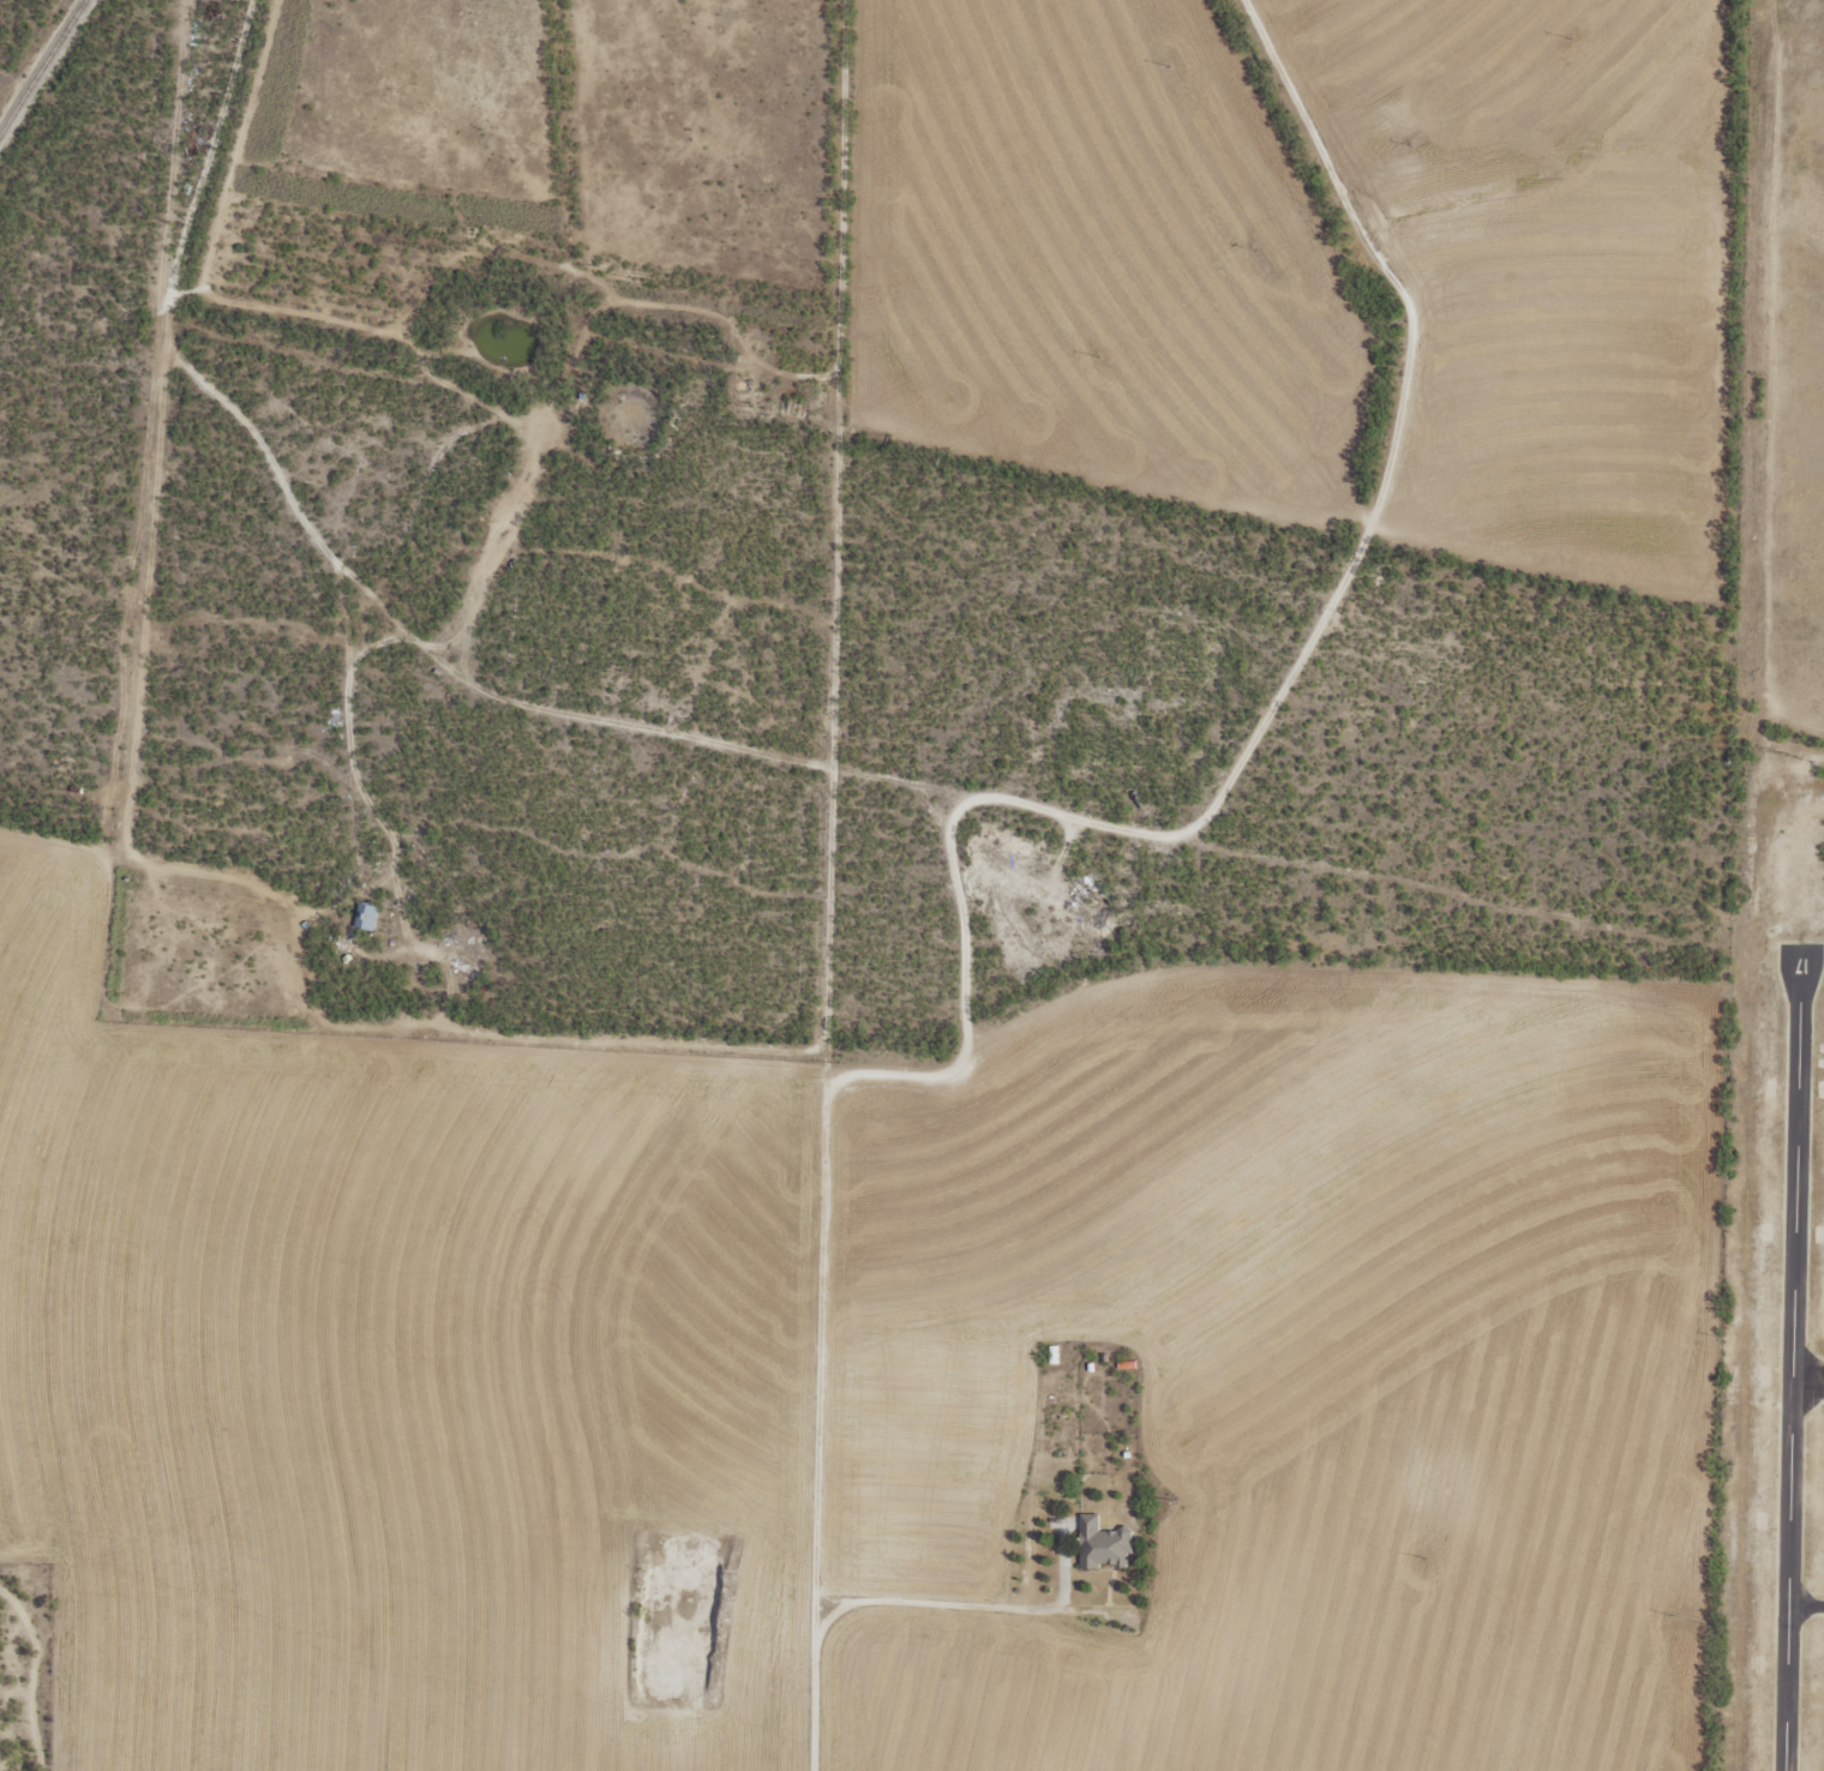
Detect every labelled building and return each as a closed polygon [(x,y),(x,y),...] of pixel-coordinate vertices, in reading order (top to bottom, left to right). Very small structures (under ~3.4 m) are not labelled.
[(373,931),(379,906),(359,902),(353,927),(373,931)] [(1079,1514),(1080,1568),(1126,1567),(1126,1554),(1131,1554),(1130,1529),(1098,1529),(1098,1513),(1079,1514)]
